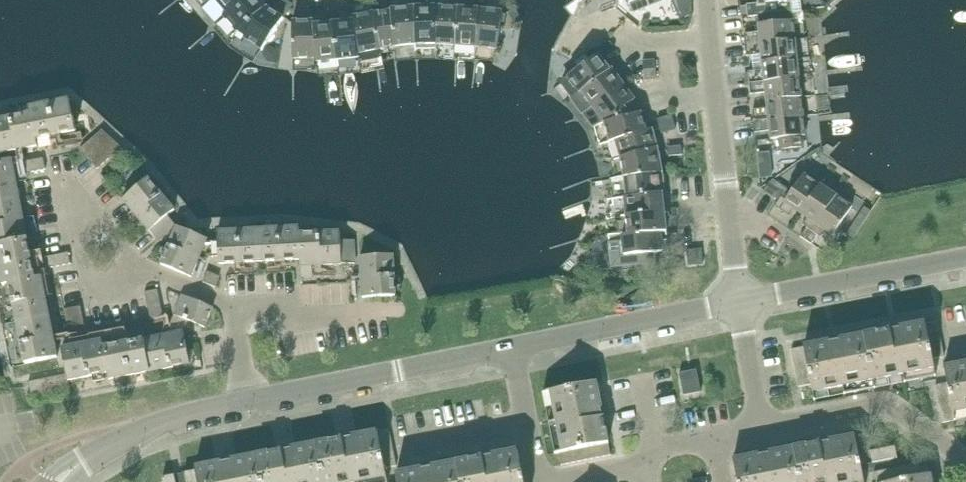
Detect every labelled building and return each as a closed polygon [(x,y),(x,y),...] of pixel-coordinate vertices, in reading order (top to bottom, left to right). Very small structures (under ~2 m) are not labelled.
[(227,13),(228,14),(243,0),(216,0),(227,13)] [(228,14),(227,13),(223,16),(238,33),(239,32),(238,32),(266,7),(262,2),(264,0),(243,0),(228,14)] [(284,0),(279,0),(272,11),(266,7),(238,32),(239,32),(245,37),(244,38),(262,51),(292,5),(284,0)] [(415,45),(415,0),(397,0),(398,9),(391,10),(391,12),(383,13),(387,43),(394,42),(395,47),(415,45)] [(429,7),(428,0),(415,0),(415,45),(436,45),(436,7),(429,7)] [(795,0),(757,0),(758,4),(747,5),(748,17),(781,13),(780,2),(795,0)] [(374,13),(367,14),(365,4),(351,7),(353,17),(353,21),(354,21),(358,55),(382,50),(380,44),(387,43),(388,48),(387,43),(383,13),(374,14),(374,13)] [(353,21),(353,17),(351,7),(340,8),(341,22),(334,23),(338,61),(359,59),(358,55),(354,21),(353,21)] [(459,8),(437,7),(436,7),(436,45),(456,46),(459,8)] [(479,9),(468,9),(459,8),(456,46),(477,47),(479,9)] [(503,12),(481,10),(479,9),(477,47),(497,50),(503,12)] [(314,21),(314,11),(299,11),(300,21),(292,22),(293,60),(317,59),(314,25),(314,21)] [(746,45),(795,40),(793,20),(758,24),(759,33),(744,34),(746,45)] [(317,63),(338,61),(334,23),(314,25),(317,59),(317,63)] [(763,63),(797,59),(795,40),(746,45),(747,56),(762,55),(763,63)] [(610,70),(600,57),(598,55),(567,77),(580,94),(582,92),(581,92),(610,70)] [(750,83),(799,78),(797,59),(763,63),(763,71),(749,72),(750,83)] [(644,70),(656,69),(655,60),(643,61),(644,70)] [(593,107),(623,84),(612,69),(610,70),(581,92),(582,92),(593,107)] [(644,80),(657,79),(656,69),(644,70),(644,80)] [(767,101),(801,97),(799,78),(750,83),(751,94),(766,93),(767,101)] [(634,101),(635,100),(623,84),(593,107),(604,123),(639,113),(634,101)] [(754,122),(803,116),(801,97),(767,101),(768,109),(753,111),(754,122)] [(69,100),(29,108),(30,115),(36,140),(76,132),(69,100)] [(646,131),(641,112),(639,113),(604,123),(610,143),(616,141),(615,140),(646,131)] [(37,146),(36,140),(30,115),(0,121),(0,154),(37,146)] [(659,127),(674,123),(672,115),(657,120),(659,127)] [(802,136),(805,136),(803,116),(754,122),(755,133),(770,131),(771,139),(779,139),(781,150),(803,148),(802,136)] [(661,134),(676,130),(674,123),(659,127),(661,134)] [(657,148),(657,146),(652,129),(646,131),(615,140),(616,141),(621,158),(657,148)] [(97,169),(122,148),(102,130),(80,149),(97,169)] [(682,155),(682,154),(681,146),(668,148),(669,157),(682,155)] [(662,173),(659,158),(657,148),(621,158),(624,177),(662,173)] [(37,159),(39,171),(45,169),(43,158),(37,159)] [(20,204),(11,159),(0,161),(0,207),(20,204)] [(33,172),(39,171),(37,159),(31,160),(33,172)] [(26,173),(33,172),(31,160),(24,162),(26,173)] [(665,193),(663,180),(662,173),(624,177),(627,197),(662,193),(665,193)] [(801,214),(820,185),(804,174),(786,200),(781,196),(774,206),(789,216),(794,209),(801,214)] [(160,222),(168,216),(174,210),(148,179),(123,200),(148,230),(154,226),(160,222)] [(806,241),(836,196),(820,185),(801,214),(807,218),(803,225),(806,228),(800,237),(806,241)] [(668,202),(663,203),(662,193),(627,197),(624,197),(626,217),(664,213),(669,213),(668,202)] [(833,236),(852,207),(836,196),(806,241),(811,244),(817,235),(821,238),(826,231),(833,236)] [(28,243),(20,204),(0,207),(0,248),(28,243)] [(853,239),(871,212),(864,208),(846,235),(853,239)] [(667,232),(664,213),(626,217),(628,235),(628,236),(661,232),(661,233),(667,232)] [(160,222),(169,232),(171,230),(174,223),(168,216),(160,222)] [(163,237),(169,232),(160,222),(154,226),(163,237)] [(158,241),(163,237),(154,226),(148,230),(158,241)] [(206,243),(207,239),(177,227),(161,265),(191,277),(199,258),(205,261),(208,259),(207,243),(206,243)] [(300,227),(256,229),(259,262),(300,260),(300,234),(300,227)] [(259,262),(256,229),(218,231),(218,242),(212,242),(212,257),(219,257),(219,264),(259,262)] [(312,266),(323,265),(342,264),(342,259),(341,250),(340,232),(300,234),(300,260),(300,267),(312,266)] [(663,252),(661,233),(661,232),(628,236),(628,235),(623,236),(623,233),(608,235),(612,267),(650,263),(649,253),(663,252)] [(341,250),(354,249),(354,241),(341,241),(341,250)] [(28,243),(0,248),(0,271),(3,286),(9,284),(35,278),(28,243)] [(342,259),(355,258),(354,249),(341,250),(342,259)] [(703,264),(702,255),(702,249),(694,250),(696,265),(703,264)] [(688,266),(696,265),(694,250),(687,251),(688,266)] [(62,254),(64,265),(71,264),(68,252),(62,254)] [(58,266),(64,265),(62,254),(56,255),(58,266)] [(51,268),(58,266),(56,255),(49,256),(51,268)] [(395,296),(394,275),(393,255),(360,257),(362,298),(395,296)] [(45,269),(51,268),(49,256),(43,257),(45,269)] [(209,285),(213,274),(207,272),(203,282),(209,285)] [(213,274),(209,285),(215,287),(219,277),(213,274)] [(17,325),(49,318),(41,277),(35,278),(9,284),(17,325)] [(147,301),(159,299),(158,289),(145,292),(147,301)] [(205,328),(213,308),(183,295),(172,321),(186,327),(189,321),(205,328)] [(148,307),(160,304),(159,299),(147,301),(148,307)] [(149,313),(162,311),(160,304),(148,307),(149,313)] [(65,316),(82,313),(81,306),(64,310),(65,316)] [(162,311),(149,313),(150,319),(163,317),(162,311)] [(66,323),(83,319),(82,313),(65,316),(66,323)] [(57,358),(49,318),(17,325),(25,364),(57,358)] [(68,329),(84,326),(83,319),(66,323),(68,329)] [(924,323),(932,359),(944,357),(937,321),(924,323)] [(936,377),(932,359),(924,323),(900,328),(899,322),(888,324),(889,330),(864,335),(875,389),(874,381),(903,375),(904,383),(905,383),(904,375),(933,369),(935,377),(936,377)] [(84,326),(68,329),(69,335),(86,332),(84,326)] [(183,331),(170,326),(167,333),(167,335),(144,340),(150,372),(190,364),(183,331)] [(828,342),(803,347),(811,385),(814,401),(815,401),(813,393),(843,387),(844,395),(845,395),(844,387),(873,381),(874,389),(875,389),(864,335),(839,340),(838,334),(827,336),(828,342)] [(144,340),(104,348),(108,373),(109,380),(150,372),(144,340)] [(67,374),(68,381),(108,373),(104,348),(102,341),(62,349),(67,374)] [(799,387),(811,385),(803,347),(791,349),(799,387)] [(944,367),(947,383),(954,413),(965,410),(965,363),(944,367)] [(695,371),(697,371),(697,370),(679,373),(679,375),(681,374),(685,394),(683,395),(684,396),(701,392),(701,391),(700,391),(695,371)] [(60,376),(63,389),(70,388),(68,381),(67,374),(60,376)] [(56,390),(63,389),(60,376),(54,377),(56,390)] [(50,391),(56,390),(54,377),(47,378),(50,391)] [(44,393),(50,391),(47,378),(41,379),(44,393)] [(38,394),(44,393),(41,379),(35,381),(38,394)] [(31,395),(38,394),(35,381),(28,382),(31,395)] [(555,454),(559,453),(608,443),(603,418),(609,417),(607,406),(601,407),(596,382),(543,392),(543,394),(551,392),(556,421),(549,423),(549,424),(557,422),(562,451),(554,453),(555,454)] [(954,413),(947,383),(935,386),(942,423),(955,420),(954,413)] [(376,431),(383,469),(397,466),(389,429),(376,431)] [(315,443),(323,481),(361,481),(368,481),(386,481),(383,469),(376,431),(352,436),(351,430),(340,432),(341,438),(315,443)] [(792,448),(800,481),(861,481),(862,481),(864,481),(855,436),(829,441),(828,435),(817,437),(818,443),(792,448)] [(259,481),(323,481),(315,443),(291,447),(290,442),(279,444),(280,449),(254,455),(259,481)] [(608,443),(559,453),(561,465),(611,455),(608,443)] [(792,448),(769,453),(768,446),(757,449),(758,455),(733,460),(738,481),(800,481),(792,448)] [(872,463),(898,458),(895,447),(870,452),(872,463)] [(453,463),(458,481),(524,481),(517,450),(492,455),(491,449),(480,452),(481,458),(453,463)] [(230,454),(219,456),(221,462),(195,467),(196,471),(198,481),(259,481),(254,455),(231,460),(230,454)] [(453,463),(432,467),(431,461),(420,463),(421,469),(396,474),(397,481),(458,481),(453,463)] [(874,473),(876,481),(896,481),(920,476),(918,464),(874,473)] [(196,471),(184,473),(186,481),(198,481),(196,471)]
